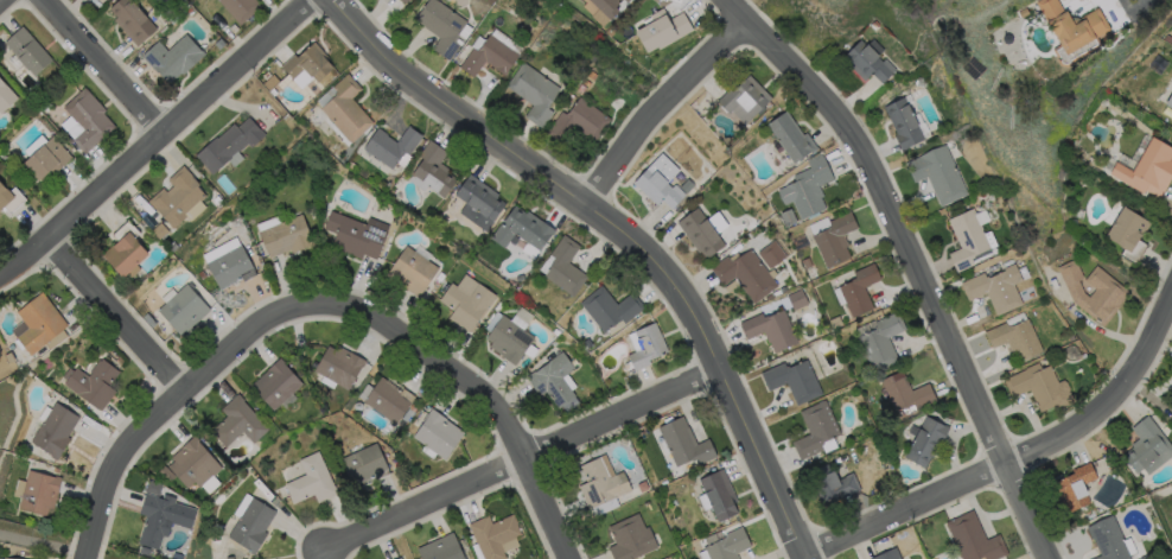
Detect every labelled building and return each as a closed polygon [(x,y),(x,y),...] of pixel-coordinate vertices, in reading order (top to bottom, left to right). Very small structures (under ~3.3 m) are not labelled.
[(134,45),(155,30),(133,0),(116,0),(106,8),(134,45)] [(239,24),(260,5),(255,0),(217,0),(239,24)] [(430,48),(449,60),(459,43),(453,39),(466,20),(435,0),(425,0),(413,20),(438,36),(430,48)] [(610,20),(590,0),(623,0),(616,7),(619,11),(610,20)] [(1037,2),(1041,0),(1057,0),(1064,12),(1066,11),(1074,23),(1098,7),(1112,30),(1097,38),(1102,45),(1072,62),(1072,65),(1066,66),(1060,65),(1057,59),(1058,58),(1053,50),(1060,45),(1037,2)] [(663,8),(670,20),(683,12),(693,30),(660,50),(658,47),(648,53),(636,32),(646,25),(644,21),(651,17),(650,15),(663,8)] [(1030,13),(1021,18),(1018,12),(1026,8),(1030,13)] [(880,25),(874,30),(871,26),(875,20),(880,25)] [(32,75),(51,58),(20,25),(2,42),(32,75)] [(636,33),(629,37),(625,31),(632,27),(636,33)] [(166,49),(157,39),(140,54),(168,85),(203,53),(185,32),(166,49)] [(490,34),(520,55),(505,75),(485,61),(474,77),(460,68),(473,49),(477,51),(479,47),(480,49),(490,34)] [(316,81),(333,65),(311,40),(281,67),(300,87),(312,76),(316,81)] [(861,40),(883,62),(886,59),(896,70),(883,83),(872,74),(865,81),(852,68),(854,65),(845,56),(861,40)] [(853,45),(848,51),(845,47),(849,42),(853,45)] [(554,113),(542,129),(526,116),(533,106),(507,87),(523,62),(561,89),(549,104),(550,106),(548,109),(554,113)] [(597,75),(594,80),(588,76),(591,71),(597,75)] [(360,89),(349,75),(316,101),(348,142),(371,123),(350,96),(360,89)] [(750,76),(772,99),(745,125),(732,112),(730,114),(716,102),(731,88),(734,91),(750,76)] [(0,79),(0,112),(17,97),(0,79)] [(586,88),(581,94),(577,90),(581,84),(586,88)] [(61,106),(68,115),(58,124),(83,152),(115,124),(82,87),(61,106)] [(1163,104),(1171,109),(1171,89),(1163,104)] [(580,97),(611,119),(594,142),(573,127),(562,142),(548,133),(562,112),(566,115),(568,113),(580,97)] [(925,140),(902,151),(893,134),(897,132),(885,107),(904,97),(925,140)] [(786,110),(803,135),(807,133),(819,150),(811,154),(810,153),(794,164),(767,125),(786,110)] [(194,155),(211,174),(227,159),(233,166),(242,157),(239,154),(262,133),(247,116),(236,126),(232,121),(194,155)] [(376,127),(361,148),(395,171),(420,134),(406,124),(396,140),(376,127)] [(70,157),(51,135),(21,162),(37,180),(50,168),(53,172),(70,157)] [(1153,136),(1171,148),(1171,158),(1171,160),(1171,161),(1171,177),(1160,198),(1146,190),(1144,193),(1110,174),(1117,163),(1133,172),(1153,136)] [(443,196),(456,176),(437,164),(446,151),(430,140),(408,173),(443,196)] [(945,145),(968,195),(941,207),(928,177),(915,183),(906,163),(945,145)] [(668,184),(673,188),(675,185),(686,195),(673,209),(662,199),(657,205),(633,183),(662,153),(680,170),(668,184)] [(822,154),(822,157),(823,157),(834,179),(820,185),(823,196),(821,197),(826,209),(801,220),(794,202),(785,205),(778,190),(786,186),(796,182),(794,176),(810,169),(808,161),(822,154)] [(718,169),(713,173),(706,165),(711,160),(718,169)] [(204,207),(198,200),(206,193),(182,167),(160,187),(146,200),(172,228),(184,216),(189,220),(204,207)] [(507,204),(488,233),(459,214),(466,203),(456,196),(471,174),(499,195),(497,197),(507,204)] [(7,190),(0,182),(0,210),(3,207),(8,212),(24,198),(13,185),(7,190)] [(516,207),(527,214),(528,211),(556,230),(553,235),(553,234),(541,252),(515,234),(504,248),(491,239),(503,222),(504,223),(516,207)] [(1151,223),(1144,236),(1141,235),(1130,253),(1120,247),(1120,246),(1106,237),(1123,207),(1151,223)] [(725,244),(707,259),(702,252),(700,253),(677,223),(698,208),(725,244)] [(974,265),(957,273),(949,254),(961,248),(949,220),(974,208),(985,234),(991,249),(974,256),(975,258),(972,259),(974,265)] [(797,222),(786,227),(781,214),(791,209),(797,222)] [(364,223),(329,210),(322,228),(335,232),(330,246),(361,258),(362,253),(375,258),(388,224),(367,216),(364,223)] [(851,258),(827,268),(813,236),(829,229),(828,227),(832,225),(829,222),(851,211),(858,228),(843,235),(848,246),(846,247),(851,258)] [(707,220),(714,231),(727,223),(720,212),(707,220)] [(268,259),(312,241),(300,213),(256,230),(268,259)] [(139,267),(136,263),(147,253),(127,230),(101,254),(125,280),(139,267)] [(588,277),(574,297),(544,277),(554,262),(553,262),(555,258),(550,255),(563,235),(580,247),(569,263),(588,277)] [(201,252),(218,289),(253,273),(237,236),(201,252)] [(786,256),(770,269),(758,253),(775,240),(786,256)] [(385,274),(418,296),(438,267),(404,244),(385,274)] [(751,249),(778,286),(754,304),(734,278),(724,286),(711,268),(727,256),(732,262),(733,261),(734,261),(751,249)] [(813,266),(807,268),(803,261),(809,258),(813,266)] [(1084,293),(1090,298),(1096,290),(1085,281),(1097,266),(1129,292),(1119,306),(1120,306),(1104,326),(1074,301),(1058,268),(1075,260),(1084,278),(1078,280),(1084,293)] [(874,309),(853,318),(839,287),(852,281),(852,280),(856,278),(854,273),(874,263),(881,280),(865,287),(874,309)] [(1014,263),(1023,280),(1013,285),(1023,304),(998,316),(987,292),(969,301),(961,284),(985,273),(987,279),(1005,271),(1005,269),(1014,263)] [(1058,287),(1055,290),(1050,280),(1055,278),(1058,287)] [(180,335),(209,309),(185,282),(174,292),(172,289),(153,307),(180,335)] [(452,284),(470,297),(479,284),(496,296),(470,334),(448,319),(454,311),(440,301),(452,284)] [(603,285),(618,305),(633,292),(645,307),(625,324),(622,320),(619,322),(604,332),(580,303),(603,285)] [(783,293),(767,300),(765,297),(781,290),(783,293)] [(808,304),(794,311),(788,296),(802,290),(808,304)] [(9,329),(28,354),(66,324),(40,291),(14,311),(21,320),(9,329)] [(784,310),(798,343),(775,352),(771,343),(769,344),(764,332),(747,339),(740,323),(763,313),(764,318),(767,316),(767,317),(784,310)] [(899,361),(873,371),(858,337),(875,330),(874,328),(877,326),(875,322),(898,311),(906,330),(888,338),(899,361)] [(535,338),(515,366),(502,356),(502,355),(490,347),(492,343),(486,338),(503,315),(535,338)] [(842,325),(833,329),(829,320),(839,317),(842,325)] [(1028,319),(1043,351),(1020,362),(1015,351),(1013,352),(1007,342),(993,349),(985,332),(1007,323),(1008,326),(1012,325),(1013,326),(1028,319)] [(651,364),(635,371),(628,355),(642,349),(637,339),(638,338),(636,331),(656,323),(669,352),(649,361),(651,364)] [(593,344),(588,349),(584,343),(588,338),(593,344)] [(347,389),(363,360),(328,341),(312,369),(347,389)] [(575,369),(562,377),(580,402),(567,413),(562,406),(559,409),(547,392),(540,396),(527,377),(535,371),(535,373),(550,362),(549,361),(563,351),(575,369)] [(73,366),(62,385),(101,409),(113,389),(108,386),(118,369),(98,357),(87,374),(73,366)] [(301,383),(278,357),(249,384),(274,412),(294,395),(291,392),(301,383)] [(1047,358),(1058,383),(1064,380),(1074,400),(1055,408),(1053,406),(1040,412),(1030,389),(1013,398),(1004,380),(1047,358)] [(808,360),(822,394),(797,406),(786,383),(769,392),(760,374),(785,363),(786,367),(789,367),(789,368),(808,360)] [(903,371),(912,390),(929,383),(937,401),(917,411),(913,404),(896,412),(881,381),(903,371)] [(410,399),(380,375),(362,399),(391,422),(410,399)] [(208,429),(223,447),(241,431),(251,443),(267,429),(236,393),(219,408),(225,415),(208,429)] [(823,450),(801,460),(792,443),(810,434),(800,412),(826,400),(841,434),(823,443),(824,445),(822,446),(823,450)] [(78,414),(51,401),(30,444),(58,457),(78,414)] [(465,433),(445,460),(414,437),(433,409),(446,419),(465,433)] [(683,415),(698,445),(708,439),(716,456),(698,465),(695,460),(693,462),(692,459),(677,466),(658,428),(683,415)] [(950,427),(943,442),(941,439),(934,453),(935,453),(932,458),(931,457),(925,468),(905,457),(926,415),(950,427)] [(1148,415),(1171,446),(1171,456),(1148,475),(1144,469),(1138,474),(1123,456),(1134,447),(1132,445),(1139,439),(1132,428),(1148,415)] [(168,481),(174,475),(190,491),(219,464),(193,436),(156,469),(168,481)] [(375,442),(339,457),(351,486),(387,471),(375,442)] [(336,493),(317,449),(297,458),(304,473),(283,483),(292,503),(313,493),(317,502),(336,493)] [(600,457),(610,477),(623,471),(632,490),(617,497),(617,496),(590,509),(579,487),(587,482),(580,466),(600,457)] [(832,463),(839,479),(853,472),(861,490),(842,498),(841,495),(822,503),(809,474),(832,463)] [(1090,501),(1068,512),(1059,494),(1065,491),(1060,481),(1077,472),(1076,469),(1089,463),(1096,478),(1083,483),(1088,494),(1087,494),(1090,501)] [(738,513),(719,522),(699,479),(724,469),(738,500),(733,502),(738,513)] [(16,509),(52,515),(58,475),(25,470),(24,480),(15,478),(12,496),(18,496),(16,509)] [(276,511),(244,492),(232,513),(237,516),(225,536),(252,552),(276,511)] [(1008,554),(998,558),(986,558),(985,555),(977,558),(962,558),(945,522),(973,509),(987,540),(1000,534),(1008,554)] [(658,547),(632,558),(614,558),(609,548),(617,545),(609,527),(638,513),(645,528),(649,527),(658,547)] [(501,545),(507,558),(484,558),(473,534),(472,534),(467,525),(489,515),(492,523),(514,514),(518,523),(517,525),(522,534),(501,545)] [(1129,557),(1130,558),(1093,558),(1101,555),(1094,538),(1091,539),(1087,527),(1113,515),(1132,555),(1129,557)] [(737,553),(739,558),(709,558),(703,547),(726,536),(725,534),(743,527),(751,547),(737,553)] [(453,533),(465,558),(422,558),(418,548),(453,533)] [(897,547),(902,558),(872,558),(897,547)]
